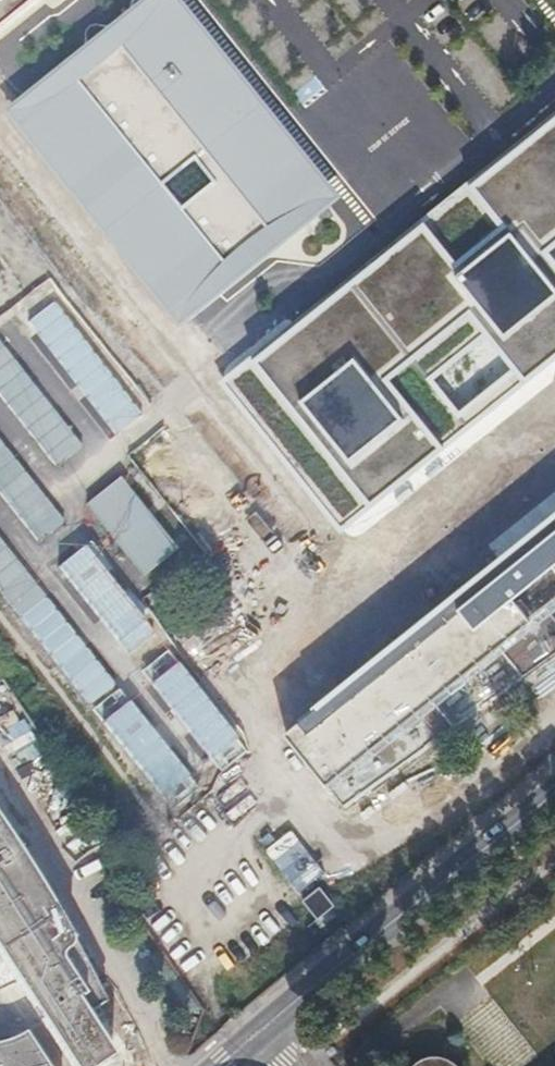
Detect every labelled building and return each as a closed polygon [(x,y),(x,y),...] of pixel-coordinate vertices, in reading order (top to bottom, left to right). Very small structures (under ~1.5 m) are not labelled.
[(38,0),(0,0),(0,30),(38,0)] [(180,324),(339,195),(181,0),(141,0),(6,109),(180,324)] [(221,385),(340,526),(554,350),(554,115),(221,385)] [(13,291),(0,270),(0,299),(13,291)] [(47,408),(2,333),(0,334),(0,388),(50,471),(102,439),(73,392),(47,408)] [(39,540),(65,521),(19,457),(0,471),(0,486),(39,540)] [(117,480),(85,506),(143,577),(175,551),(117,480)] [(186,498),(195,513),(219,498),(210,483),(186,498)] [(342,684),(282,735),(347,808),(554,654),(554,513),(342,684)] [(6,593),(27,613),(47,593),(26,572),(6,593)] [(199,741),(226,721),(139,606),(112,627),(199,741)] [(222,614),(195,635),(223,670),(250,649),(222,614)] [(85,690),(92,684),(109,670),(90,647),(65,666),(85,690)] [(239,739),(214,759),(223,770),(247,750),(239,739)] [(74,1065),(103,1065),(117,1057),(96,1028),(97,1008),(79,959),(48,904),(2,844),(11,837),(0,822),(0,953),(74,1065)] [(316,886),(298,899),(313,918),(330,904),(316,886)] [(313,926),(286,894),(270,908),(292,938),(313,926)] [(23,1030),(9,1041),(0,1042),(0,1065),(45,1065),(23,1030)] [(454,1058),(403,1056),(402,1065),(453,1065),(454,1058)]
